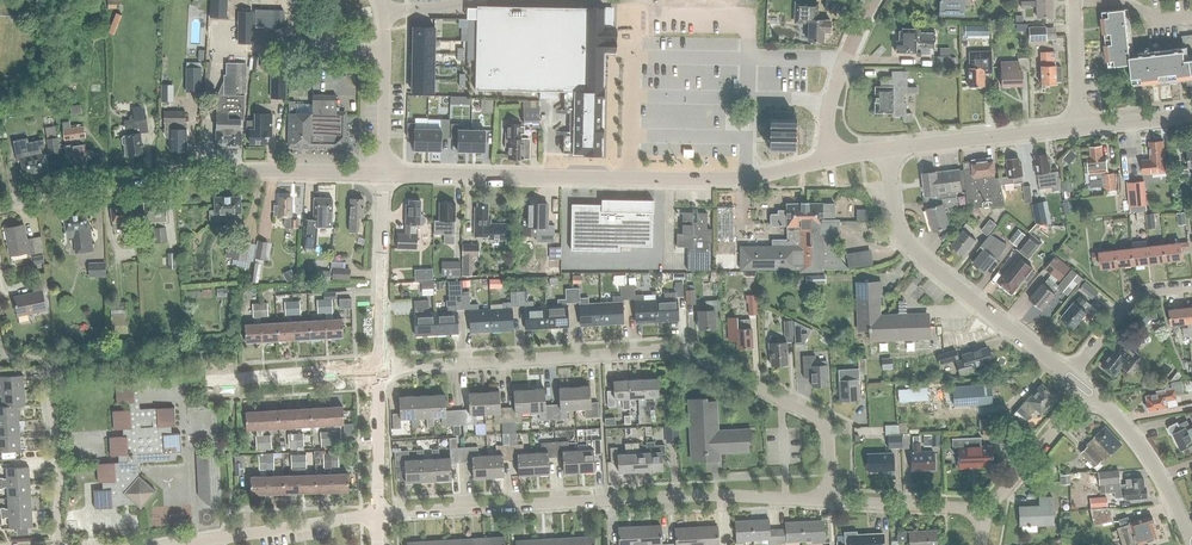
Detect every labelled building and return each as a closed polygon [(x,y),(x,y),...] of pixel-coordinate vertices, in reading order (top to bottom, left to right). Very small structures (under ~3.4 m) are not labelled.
[(107,1),(108,1),(108,8),(119,9),(119,1),(123,1),(123,0),(107,0),(107,1)] [(203,0),(193,0),(191,2),(197,9),(204,2),(203,0)] [(210,17),(226,17),(227,0),(210,0),(210,17)] [(826,9),(836,10),(837,0),(826,0),(826,9)] [(962,6),(968,6),(968,0),(940,0),(940,14),(962,14),(962,6)] [(1031,7),(1037,6),(1037,18),(1053,17),(1052,0),(1036,0),(1036,1),(1031,1),(1031,7)] [(830,20),(815,19),(816,15),(817,15),(817,3),(795,2),(795,22),(809,23),(808,41),(823,42),(823,32),(830,32),(830,20)] [(563,134),(562,153),(602,154),(604,51),(611,51),(611,41),(612,16),(612,8),(477,6),(477,8),(467,8),(467,18),(467,27),(467,60),(476,60),(475,90),(540,91),(558,92),(563,92),(563,110),(569,110),(569,112),(574,112),(574,133),(569,133),(569,134),(563,134)] [(255,9),(254,27),(283,28),(283,25),(290,25),(290,15),(283,15),(283,10),(255,9)] [(1181,36),(1183,50),(1130,56),(1125,9),(1102,12),(1108,67),(1131,64),(1133,83),(1186,78),(1187,86),(1191,86),(1191,34),(1181,36)] [(238,42),(252,43),(253,12),(238,12),(238,42)] [(122,15),(116,13),(108,33),(114,35),(122,15)] [(962,26),(962,45),(967,45),(967,34),(982,34),(982,26),(962,26)] [(1045,40),(1044,26),(1030,27),(1031,41),(1045,40)] [(434,40),(434,27),(414,27),(413,40),(434,40)] [(896,52),(916,53),(916,43),(926,43),(926,47),(933,48),(934,30),(930,30),(930,33),(919,33),(920,29),(902,28),(899,31),(899,41),(896,41),(896,52)] [(413,40),(413,53),(434,53),(434,40),(413,40)] [(969,67),(968,67),(969,87),(984,86),(984,73),(992,72),(991,51),(983,51),(969,52),(969,55),(969,67)] [(1055,51),(1040,52),(1041,65),(1040,65),(1041,84),(1055,84),(1055,82),(1061,81),(1061,66),(1055,67),(1055,51)] [(434,66),(434,53),(413,53),(413,66),(434,66)] [(259,64),(272,66),(274,56),(261,54),(259,64)] [(950,69),(950,56),(937,56),(936,69),(950,69)] [(1022,85),(1021,71),(1028,71),(1028,58),(1018,58),(1018,61),(1001,62),(1001,86),(1022,85)] [(187,67),(187,91),(201,91),(202,68),(202,62),(187,62),(187,67)] [(434,66),(413,66),(413,79),(433,79),(434,66)] [(224,95),(217,94),(216,143),(226,143),(226,144),(241,145),(241,133),(240,133),(240,120),(244,120),(246,69),(229,69),(229,75),(224,75),(224,95)] [(311,70),(295,70),(295,81),(311,81),(311,70)] [(911,123),(912,114),(905,114),(905,103),(904,103),(904,94),(907,94),(908,71),(891,71),(891,79),(880,79),(880,87),(875,87),(875,112),(891,112),(891,117),(903,117),(903,122),(911,123)] [(286,75),(271,75),(271,98),(286,98),(286,75)] [(433,79),(413,79),(412,92),(433,92),(433,79)] [(161,89),(161,102),(171,102),(172,89),(161,89)] [(290,101),(290,105),(288,145),(345,147),(346,114),(336,114),(337,95),(313,94),(313,104),(295,104),(296,102),(290,101)] [(82,113),(81,104),(70,106),(71,115),(82,113)] [(146,118),(145,118),(144,106),(132,108),(133,115),(131,115),(129,117),(129,120),(124,120),(126,135),(124,136),(122,138),(122,143),(123,143),(125,145),(124,146),(125,154),(128,154),(128,155),(143,153),(140,133),(147,132),(147,133),(148,132),(146,118)] [(523,108),(523,124),(532,124),(532,128),(539,127),(539,107),(523,108)] [(170,149),(177,149),(178,151),(182,151),(184,149),(186,149),(186,129),(185,129),(186,111),(164,111),(164,123),(165,123),(165,128),(164,128),(164,129),(165,129),(165,133),(165,134),(165,135),(166,135),(167,136),(167,137),(169,137),(170,138),(170,149)] [(770,144),(770,149),(794,150),(794,145),(794,126),(795,112),(770,111),(770,126),(770,144)] [(272,113),(255,113),(255,129),(249,129),(249,143),(266,143),(266,136),(272,136),(272,113)] [(74,165),(87,163),(86,159),(91,158),(93,155),(93,151),(90,150),(85,150),(84,144),(83,144),(82,137),(86,137),(84,126),(81,127),(81,125),(78,125),(78,127),(71,128),(70,122),(62,123),(64,139),(69,139),(70,144),(63,145),(65,161),(70,163),(73,163),(74,165)] [(407,137),(414,137),(414,150),(427,150),(428,129),(415,128),(415,123),(407,122),(407,137)] [(457,151),(471,151),(471,130),(458,129),(458,124),(451,123),(450,138),(457,138),(457,151)] [(528,158),(529,139),(521,139),(521,123),(508,123),(508,138),(507,138),(507,147),(508,147),(508,159),(523,159),(523,158),(528,158)] [(441,129),(428,129),(427,150),(440,151),(441,129)] [(485,130),(471,130),(471,151),(484,152),(485,130)] [(27,137),(13,141),(17,161),(20,160),(23,175),(48,169),(45,154),(42,155),(41,150),(40,151),(39,148),(45,147),(43,139),(28,142),(27,137)] [(60,151),(57,137),(46,140),(49,154),(60,151)] [(1142,160),(1143,174),(1156,173),(1156,174),(1167,173),(1166,158),(1165,159),(1163,141),(1149,142),(1151,159),(1142,160)] [(1090,158),(1087,159),(1090,189),(1104,187),(1104,192),(1115,190),(1113,173),(1108,174),(1106,157),(1102,157),(1101,146),(1089,148),(1090,158)] [(1068,163),(1075,154),(1070,150),(1063,159),(1068,163)] [(1036,165),(1034,166),(1036,174),(1038,174),(1039,185),(1052,184),(1053,191),(1061,190),(1058,171),(1051,172),(1050,159),(1047,160),(1046,154),(1045,154),(1044,153),(1037,154),(1038,155),(1036,155),(1037,164),(1036,164),(1036,165)] [(1007,176),(1001,177),(1002,184),(1004,184),(1022,182),(1022,176),(1023,176),(1021,163),(1019,163),(1018,157),(1008,159),(1009,167),(1006,168),(1007,176)] [(967,208),(967,209),(971,209),(1003,205),(1002,195),(1001,185),(1002,184),(1001,177),(995,178),(993,159),(972,162),(963,163),(964,169),(963,169),(967,208)] [(925,193),(927,193),(939,192),(939,191),(961,188),(959,170),(936,172),(936,171),(923,173),(925,193)] [(1146,205),(1144,181),(1127,182),(1129,206),(1146,205)] [(1023,186),(1025,203),(1032,202),(1029,185),(1023,186)] [(962,219),(971,209),(967,209),(967,208),(960,209),(956,196),(956,191),(961,191),(961,188),(939,191),(939,192),(927,193),(929,208),(927,208),(934,231),(950,226),(947,216),(960,212),(962,219)] [(214,197),(215,210),(209,210),(209,222),(241,220),(240,212),(240,196),(214,197)] [(290,206),(291,197),(279,197),(279,206),(278,206),(275,206),(275,215),(278,215),(278,216),(285,216),(284,228),(290,229),(290,228),(297,228),(297,219),(291,219),(291,216),(291,206),(290,206)] [(316,247),(317,226),(330,227),(332,198),(314,197),(313,220),(304,219),(303,247),(316,247)] [(357,233),(358,217),(363,217),(363,199),(350,199),(349,232),(357,233)] [(571,204),(571,250),(619,251),(619,246),(652,246),(652,213),(653,213),(653,200),(601,199),(601,204),(571,204)] [(1081,212),(1080,200),(1073,201),(1075,213),(1081,212)] [(166,241),(164,218),(166,218),(165,201),(144,203),(145,222),(156,221),(156,227),(154,227),(155,242),(166,241)] [(425,217),(422,214),(420,214),(420,201),(409,201),(409,204),(406,204),(405,234),(397,233),(397,248),(417,249),(417,225),(422,225),(425,222),(425,217)] [(442,202),(440,202),(439,220),(445,220),(445,230),(454,230),(454,220),(455,203),(449,202),(447,201),(443,201),(442,202)] [(1043,201),(1032,203),(1036,223),(1051,224),(1050,219),(1049,215),(1046,216),(1043,201)] [(1071,201),(1065,202),(1066,214),(1073,213),(1071,201)] [(507,240),(507,223),(490,223),(490,219),(488,219),(488,202),(477,202),(477,205),(475,205),(474,236),(490,236),(490,240),(507,240)] [(771,214),(770,215),(770,224),(771,225),(787,225),(787,230),(794,230),(794,239),(772,239),(772,246),(741,246),(740,269),(800,268),(800,271),(822,271),(822,269),(847,269),(848,269),(846,267),(844,265),(843,263),(841,261),(840,259),(838,256),(837,254),(836,251),(836,248),(835,246),(835,243),(835,240),(834,230),(836,230),(836,222),(834,222),(834,204),(822,204),(822,203),(821,203),(808,203),(808,202),(801,202),(801,203),(787,204),(787,203),(786,203),(786,210),(777,210),(777,214),(771,214)] [(554,242),(554,225),(547,225),(547,203),(528,203),(528,219),(523,219),(523,235),(538,235),(538,242),(554,242)] [(135,245),(131,220),(132,220),(130,205),(111,208),(114,230),(125,228),(126,234),(124,235),(126,246),(135,245)] [(717,207),(717,238),(733,238),(733,207),(717,207)] [(856,218),(868,218),(868,207),(856,207),(856,218)] [(1144,211),(1136,212),(1137,222),(1145,221),(1144,211)] [(676,246),(687,247),(686,269),(709,270),(710,242),(711,242),(711,229),(707,229),(707,213),(682,212),(682,233),(677,233),(676,246)] [(1176,213),(1178,225),(1185,224),(1184,212),(1176,213)] [(93,251),(91,234),(89,235),(86,214),(63,216),(67,237),(76,236),(79,253),(93,251)] [(1156,228),(1154,214),(1146,214),(1148,229),(1156,228)] [(991,220),(982,230),(988,235),(997,225),(991,220)] [(964,255),(976,239),(970,235),(974,229),(966,223),(961,229),(964,231),(952,245),(964,255)] [(26,239),(23,224),(4,228),(5,230),(2,231),(4,239),(7,239),(10,255),(28,252),(29,255),(44,252),(41,236),(26,239)] [(1018,229),(1009,240),(1016,246),(1025,235),(1018,229)] [(1030,233),(1017,249),(1029,258),(1041,243),(1030,233)] [(981,254),(974,263),(984,271),(995,258),(997,259),(997,260),(1007,245),(990,235),(977,250),(981,254)] [(246,260),(249,242),(235,240),(232,257),(246,260)] [(266,242),(258,241),(255,258),(264,259),(266,242)] [(740,269),(741,246),(734,246),(734,241),(717,241),(717,269),(740,269)] [(1165,244),(1167,261),(1183,259),(1181,249),(1188,248),(1187,242),(1180,243),(1180,242),(1165,244)] [(463,244),(462,274),(472,274),(472,256),(479,256),(479,244),(463,244)] [(1150,263),(1167,261),(1165,244),(1148,246),(1150,263)] [(1132,248),(1134,265),(1150,263),(1148,246),(1132,248)] [(1066,260),(1071,254),(1062,247),(1057,253),(1066,260)] [(1132,248),(1116,250),(1118,267),(1134,265),(1132,248)] [(1102,268),(1118,267),(1116,250),(1100,252),(1100,253),(1093,254),(1094,260),(1101,259),(1102,268)] [(846,254),(848,268),(858,267),(856,252),(846,254)] [(43,255),(33,257),(35,264),(44,263),(43,255)] [(1046,268),(1060,279),(1070,268),(1056,256),(1046,268)] [(998,282),(1012,294),(1024,279),(1029,283),(1035,274),(1032,271),(1033,269),(1019,258),(1012,267),(1011,267),(998,282)] [(259,263),(254,262),(253,262),(250,282),(256,283),(259,263)] [(460,274),(460,262),(441,262),(441,274),(460,274)] [(106,264),(89,264),(90,277),(107,276),(106,264)] [(432,268),(423,269),(424,280),(433,280),(432,268)] [(348,279),(349,270),(332,269),(332,278),(348,279)] [(287,282),(295,278),(292,271),(284,275),(287,282)] [(1074,271),(1060,289),(1066,294),(1081,277),(1074,271)] [(581,284),(581,275),(572,275),(572,284),(581,284)] [(613,302),(601,303),(602,324),(623,323),(622,300),(628,300),(627,285),(627,275),(615,276),(613,278),(614,283),(616,286),(621,286),(621,296),(613,296),(613,302)] [(806,276),(806,283),(826,282),(825,275),(806,276)] [(1043,283),(1030,299),(1042,309),(1055,293),(1061,287),(1055,282),(1049,277),(1044,284),(1043,283)] [(42,292),(49,290),(47,279),(32,282),(34,293),(14,297),(18,315),(46,310),(42,292)] [(664,293),(664,299),(656,300),(657,321),(678,320),(677,297),(684,297),(683,282),(677,283),(677,293),(664,293)] [(857,284),(859,329),(859,330),(870,330),(870,339),(927,337),(927,340),(929,340),(928,314),(906,315),(905,308),(899,308),(900,315),(880,315),(879,291),(880,291),(880,282),(854,283),(855,284),(857,284)] [(1093,299),(1098,293),(1085,282),(1080,288),(1093,299)] [(627,285),(628,300),(635,299),(636,322),(657,321),(656,300),(643,300),(643,294),(635,295),(634,285),(627,285)] [(602,324),(601,303),(589,304),(588,297),(580,298),(579,288),(572,289),(573,303),(580,302),(581,325),(602,324)] [(573,303),(572,289),(566,289),(566,299),(558,299),(558,305),(545,306),(547,327),(568,326),(566,303),(573,303)] [(695,303),(694,289),(686,290),(687,304),(695,303)] [(490,309),(491,329),(491,330),(512,329),(511,306),(517,306),(517,292),(511,292),(511,302),(502,302),(503,309),(490,309)] [(547,327),(545,306),(533,307),(533,300),(525,301),(524,292),(517,292),(517,306),(524,305),(526,329),(547,327)] [(491,330),(491,329),(490,309),(478,310),(478,303),(469,304),(469,294),(462,295),(463,309),(470,309),(471,331),(491,330)] [(758,314),(756,294),(745,295),(746,303),(748,302),(748,315),(758,314)] [(435,312),(436,329),(436,334),(458,333),(456,309),(463,309),(462,295),(456,295),(456,305),(447,305),(448,311),(435,312)] [(1095,308),(1081,296),(1075,303),(1075,302),(1062,317),(1074,327),(1086,313),(1089,315),(1089,316),(1090,316),(1096,309),(1095,308)] [(339,308),(352,308),(351,298),(339,299),(339,308)] [(343,336),(342,329),(341,319),(332,319),(331,312),(332,312),(332,299),(323,300),(324,312),(324,320),(325,337),(343,336)] [(300,300),(291,301),(292,313),(300,313),(300,300)] [(414,301),(415,329),(415,335),(436,334),(436,329),(435,312),(423,313),(423,307),(428,307),(428,300),(414,301)] [(716,328),(715,311),(720,310),(720,300),(705,301),(706,310),(698,311),(699,329),(716,328)] [(113,318),(128,316),(127,302),(112,304),(113,318)] [(267,302),(259,303),(259,315),(268,315),(267,302)] [(1101,304),(1096,309),(1103,315),(1108,309),(1101,304)] [(1158,319),(1157,306),(1146,306),(1133,321),(1141,327),(1142,329),(1151,319),(1158,319)] [(1172,325),(1188,323),(1186,307),(1170,309),(1172,325)] [(245,342),(261,341),(260,329),(260,323),(259,315),(253,316),(254,323),(244,324),(245,342)] [(727,318),(729,341),(737,341),(737,348),(752,347),(751,328),(750,319),(743,319),(743,320),(736,320),(736,317),(727,318)] [(308,321),(309,329),(309,338),(325,337),(324,320),(308,321)] [(276,322),(276,329),(277,340),(293,339),(292,329),(292,321),(276,322)] [(292,321),(292,329),(293,339),(309,338),(309,329),(308,321),(292,321)] [(793,335),(793,329),(792,321),(785,321),(785,329),(786,335),(793,335)] [(794,321),(795,344),(804,344),(811,329),(794,321)] [(260,323),(260,329),(261,341),(277,340),(276,329),(276,322),(260,323)] [(787,364),(786,342),(776,343),(776,335),(769,335),(770,343),(769,343),(769,353),(770,353),(771,365),(787,364)] [(1140,355),(1120,340),(1113,348),(1114,349),(1109,356),(1109,357),(1102,366),(1107,369),(1106,370),(1111,375),(1112,374),(1114,375),(1121,366),(1127,371),(1140,355)] [(991,361),(987,347),(961,354),(963,359),(956,361),(960,374),(972,370),(971,367),(991,361)] [(957,359),(955,350),(937,355),(939,364),(957,359)] [(816,361),(815,354),(802,355),(804,378),(811,377),(812,386),(828,385),(826,365),(828,365),(828,360),(816,361)] [(892,357),(881,358),(882,370),(893,369),(892,357)] [(24,390),(23,375),(0,376),(0,379),(1,387),(0,387),(0,392),(24,390)] [(642,379),(642,380),(643,405),(644,405),(645,415),(644,415),(644,422),(651,422),(650,407),(653,406),(655,405),(656,403),(655,397),(658,396),(657,378),(642,379)] [(643,405),(642,380),(642,379),(628,380),(629,398),(638,397),(638,405),(643,405)] [(859,400),(857,379),(838,380),(840,401),(859,400)] [(629,408),(628,398),(629,398),(628,380),(613,381),(614,390),(607,391),(608,406),(615,406),(615,399),(621,398),(622,409),(629,408)] [(1161,384),(1162,390),(1156,391),(1157,394),(1146,395),(1147,402),(1146,404),(1146,408),(1149,410),(1149,411),(1168,408),(1167,399),(1176,397),(1176,395),(1184,393),(1181,381),(1161,384)] [(140,508),(156,491),(139,476),(139,462),(176,460),(176,452),(181,451),(180,433),(171,433),(171,426),(174,426),(173,407),(139,409),(137,383),(115,384),(117,403),(129,402),(129,410),(112,411),(113,429),(123,428),(123,436),(109,436),(110,455),(117,455),(118,462),(97,464),(98,482),(102,482),(102,489),(93,490),(94,508),(112,507),(112,506),(116,505),(116,510),(118,510),(118,505),(135,504),(140,508)] [(953,406),(991,404),(989,385),(952,387),(953,401),(953,406)] [(1013,414),(1022,422),(1035,408),(1041,413),(1055,397),(1042,385),(1031,396),(1031,395),(1013,414)] [(590,386),(572,387),(574,408),(584,408),(584,418),(598,417),(597,402),(590,403),(590,386)] [(952,386),(898,389),(899,402),(928,400),(928,398),(933,397),(933,402),(953,401),(952,387),(952,386)] [(559,404),(551,405),(552,419),(567,418),(566,409),(574,408),(572,387),(559,388),(559,404)] [(544,388),(527,389),(529,411),(539,410),(539,420),(552,419),(551,405),(545,405),(544,388)] [(521,411),(529,411),(527,389),(513,390),(514,407),(506,407),(506,422),(522,421),(521,411)] [(18,406),(25,405),(24,390),(0,392),(0,396),(1,396),(2,406),(1,406),(1,407),(18,406)] [(499,391),(482,392),(483,414),(493,413),(494,422),(506,422),(506,407),(500,408),(499,391)] [(461,410),(461,424),(463,424),(463,430),(469,430),(469,424),(477,423),(476,414),(483,414),(482,392),(468,393),(468,409),(461,410)] [(445,394),(428,395),(429,417),(433,416),(441,416),(442,425),(461,424),(461,410),(445,411),(445,394)] [(434,426),(433,416),(429,417),(428,395),(413,396),(414,418),(418,417),(427,417),(427,426),(434,426)] [(414,418),(413,396),(399,397),(399,413),(392,413),(393,428),(401,428),(400,418),(411,417),(411,427),(419,427),(418,417),(414,418)] [(692,460),(719,459),(718,452),(749,451),(749,439),(750,439),(750,429),(717,430),(716,400),(706,401),(706,399),(688,400),(692,460)] [(18,406),(1,407),(1,406),(0,406),(0,422),(19,420),(18,406)] [(343,406),(326,407),(327,424),(344,423),(343,406)] [(311,425),(327,424),(326,407),(310,408),(311,425)] [(310,408),(293,409),(295,426),(311,425),(310,408)] [(278,427),(295,426),(293,409),(277,410),(278,427)] [(277,410),(261,411),(262,428),(278,427),(277,410)] [(264,449),(263,436),(262,428),(261,411),(245,412),(247,429),(256,428),(256,436),(258,449),(264,449)] [(19,435),(19,420),(0,422),(0,437),(19,435)] [(1181,450),(1191,445),(1191,427),(1191,428),(1187,420),(1179,424),(1178,422),(1169,426),(1168,429),(1170,433),(1173,434),(1181,450)] [(680,443),(679,425),(665,426),(666,443),(680,443)] [(1121,444),(1105,426),(1086,444),(1087,446),(1080,452),(1093,467),(1101,460),(1102,461),(1121,444)] [(327,431),(328,444),(341,443),(340,430),(327,431)] [(996,438),(995,430),(983,430),(983,438),(996,438)] [(295,433),(296,446),(304,446),(303,433),(295,433)] [(888,448),(902,448),(901,434),(887,435),(888,448)] [(19,435),(0,437),(0,452),(20,451),(19,435)] [(272,435),(263,436),(264,449),(273,448),(272,435)] [(981,437),(951,438),(951,439),(952,439),(953,449),(958,448),(959,468),(969,467),(969,466),(992,465),(992,446),(980,447),(980,438),(981,438),(981,437)] [(577,445),(577,450),(579,472),(594,471),(593,455),(600,454),(599,439),(586,440),(586,444),(577,445)] [(579,472),(577,450),(569,450),(568,441),(553,442),(554,457),(562,457),(563,473),(579,472)] [(541,452),(531,452),(532,475),(549,474),(548,458),(554,457),(553,442),(541,442),(541,452)] [(647,470),(646,452),(639,453),(638,442),(631,443),(633,471),(647,470)] [(646,452),(647,470),(662,469),(661,454),(665,454),(665,445),(655,446),(654,442),(646,443),(647,452),(646,452)] [(618,472),(633,471),(631,443),(625,443),(625,454),(618,454),(617,448),(610,448),(611,463),(618,462),(618,472)] [(934,469),(933,452),(917,453),(917,443),(912,443),(913,450),(911,450),(911,452),(910,452),(911,470),(934,469)] [(503,460),(509,460),(508,444),(496,445),(496,454),(486,455),(487,477),(504,476),(503,460)] [(523,444),(508,444),(509,460),(517,460),(518,475),(532,475),(531,452),(523,453),(523,444)] [(463,447),(464,462),(472,462),(473,478),(487,477),(486,455),(478,455),(478,446),(463,447)] [(464,462),(463,447),(449,448),(450,457),(438,458),(438,449),(431,449),(431,458),(434,458),(435,480),(451,479),(451,463),(464,462)] [(435,480),(434,458),(431,458),(424,458),(423,449),(416,450),(417,459),(419,459),(420,481),(435,480)] [(419,459),(417,459),(408,459),(408,450),(394,451),(395,466),(404,466),(405,482),(420,481),(419,459)] [(330,474),(330,466),(330,453),(323,453),(323,466),(324,466),(324,474),(314,475),(315,492),(331,491),(330,474)] [(330,453),(330,466),(339,466),(338,453),(330,453)] [(893,470),(892,453),(867,454),(868,471),(893,470)] [(298,475),(298,467),(297,454),(291,455),(292,476),(282,476),(283,493),(299,492),(298,475)] [(298,467),(305,467),(305,454),(297,454),(298,467)] [(265,456),(265,468),(274,468),(273,455),(265,456)] [(266,494),(266,476),(265,468),(265,456),(258,456),(259,468),(260,468),(260,477),(250,477),(251,494),(266,494)] [(234,462),(235,475),(244,474),(242,462),(234,462)] [(30,482),(29,466),(6,468),(7,478),(4,479),(3,477),(0,478),(0,484),(30,482)] [(1053,473),(1046,469),(1043,474),(1051,478),(1053,473)] [(1124,500),(1146,498),(1145,486),(1144,486),(1143,478),(1125,479),(1126,484),(1119,484),(1118,470),(1106,471),(1106,472),(1098,473),(1099,484),(1105,483),(1106,489),(1105,489),(1106,493),(1115,492),(1115,498),(1124,497),(1124,500)] [(348,474),(330,474),(331,491),(349,491),(348,474)] [(1069,474),(1060,475),(1060,485),(1070,484),(1069,474)] [(314,475),(298,475),(299,492),(315,492),(314,475)] [(282,476),(266,476),(266,494),(283,493),(282,476)] [(8,498),(30,497),(30,482),(0,484),(0,489),(4,488),(4,487),(7,487),(8,498)] [(210,504),(210,494),(198,495),(208,504),(210,504)] [(1106,496),(1090,498),(1090,508),(1107,506),(1106,496)] [(31,511),(30,497),(8,498),(8,508),(6,508),(5,507),(1,507),(1,514),(31,511)] [(1053,525),(1052,497),(1038,497),(1039,505),(1018,506),(1019,525),(1022,525),(1022,531),(1037,530),(1037,526),(1053,525)] [(1113,521),(1110,508),(1089,508),(1093,526),(1113,521)] [(31,511),(1,514),(2,519),(6,518),(6,517),(9,517),(9,528),(32,527),(31,511)] [(1150,516),(1129,522),(1127,517),(1118,520),(1126,544),(1134,544),(1156,538),(1152,524),(1153,524),(1152,523),(1154,522),(1152,517),(1150,516)] [(768,544),(777,544),(776,529),(770,530),(769,519),(751,520),(752,540),(768,539),(768,544)] [(744,540),(752,540),(751,520),(735,521),(735,543),(744,542),(744,540)] [(824,520),(801,521),(802,541),(811,540),(811,543),(825,542),(824,520)] [(786,542),(802,541),(801,521),(785,522),(785,528),(776,529),(777,544),(786,543),(786,542)] [(668,543),(661,543),(660,525),(638,526),(639,544),(668,544),(668,543)] [(638,526),(618,527),(620,544),(639,544),(638,526)] [(717,526),(695,527),(696,544),(718,544),(717,526)] [(668,543),(668,544),(696,544),(695,527),(675,528),(676,542),(668,543)] [(910,532),(897,533),(897,541),(910,541),(910,544),(937,544),(936,530),(910,532)] [(883,533),(857,535),(857,531),(844,532),(844,544),(848,543),(848,544),(849,544),(883,544),(883,533)] [(484,544),(504,544),(504,536),(483,537),(484,544)] [(573,544),(594,544),(593,536),(573,537),(573,544)] [(554,538),(554,544),(573,544),(573,537),(554,538)]
